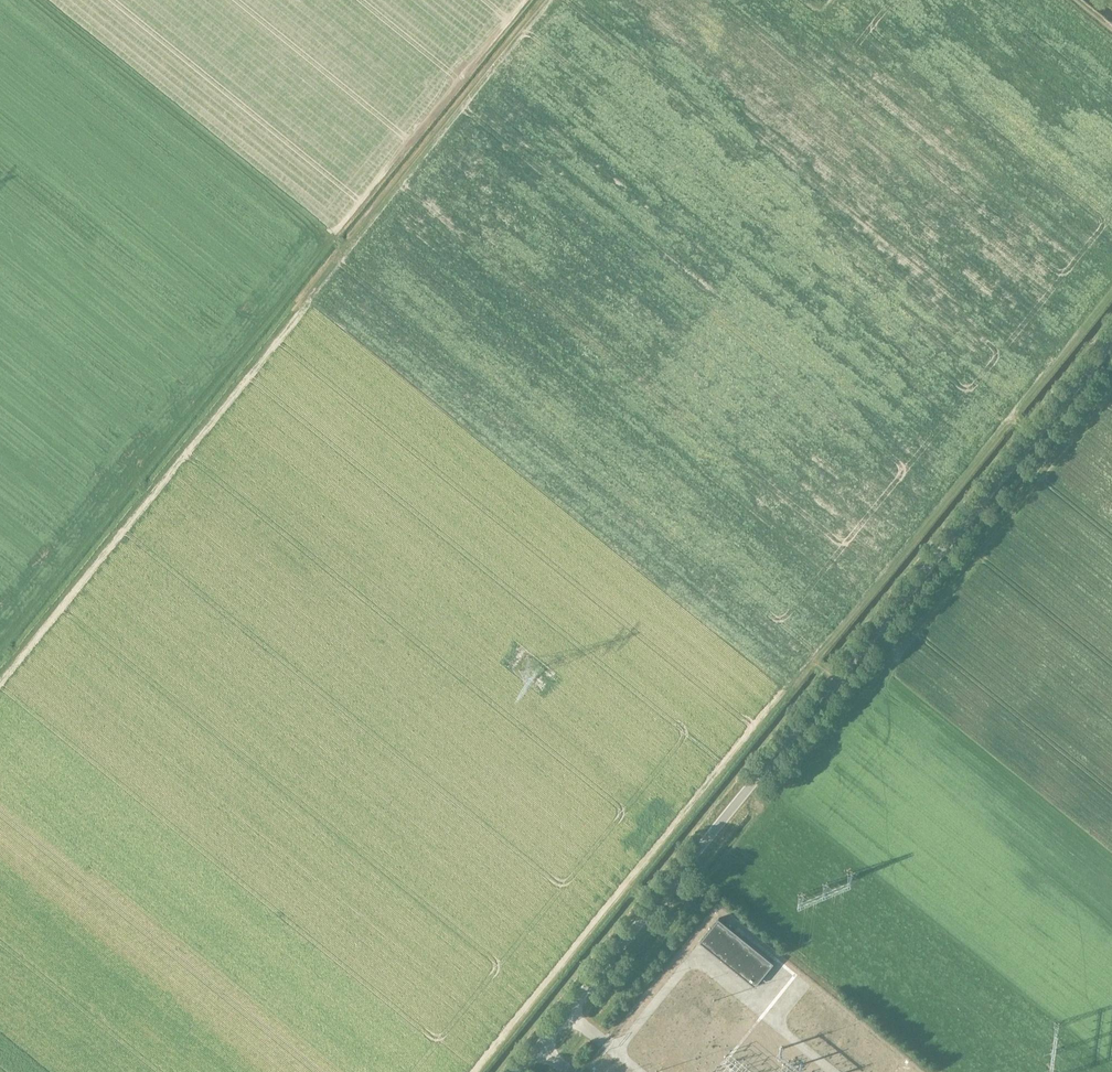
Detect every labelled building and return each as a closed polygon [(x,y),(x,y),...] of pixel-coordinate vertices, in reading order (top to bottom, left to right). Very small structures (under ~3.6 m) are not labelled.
[(719,918),(700,941),(753,984),(765,970),(767,971),(774,962),(719,918)] [(741,1027),(747,1032),(755,1020),(749,1015),(741,1027)]
